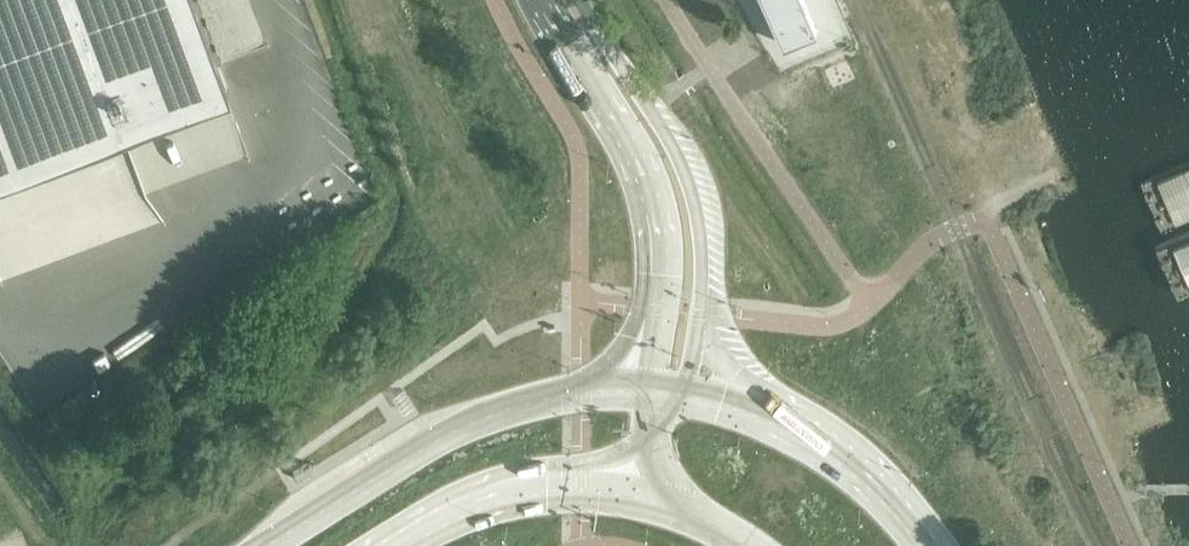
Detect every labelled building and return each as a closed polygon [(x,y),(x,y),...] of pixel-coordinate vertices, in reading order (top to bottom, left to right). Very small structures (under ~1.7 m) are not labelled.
[(226,89),(194,0),(0,0),(0,171),(226,89)] [(785,44),(817,30),(803,0),(766,0),(785,44)] [(334,172),(323,149),(311,155),(322,177),(334,172)]
